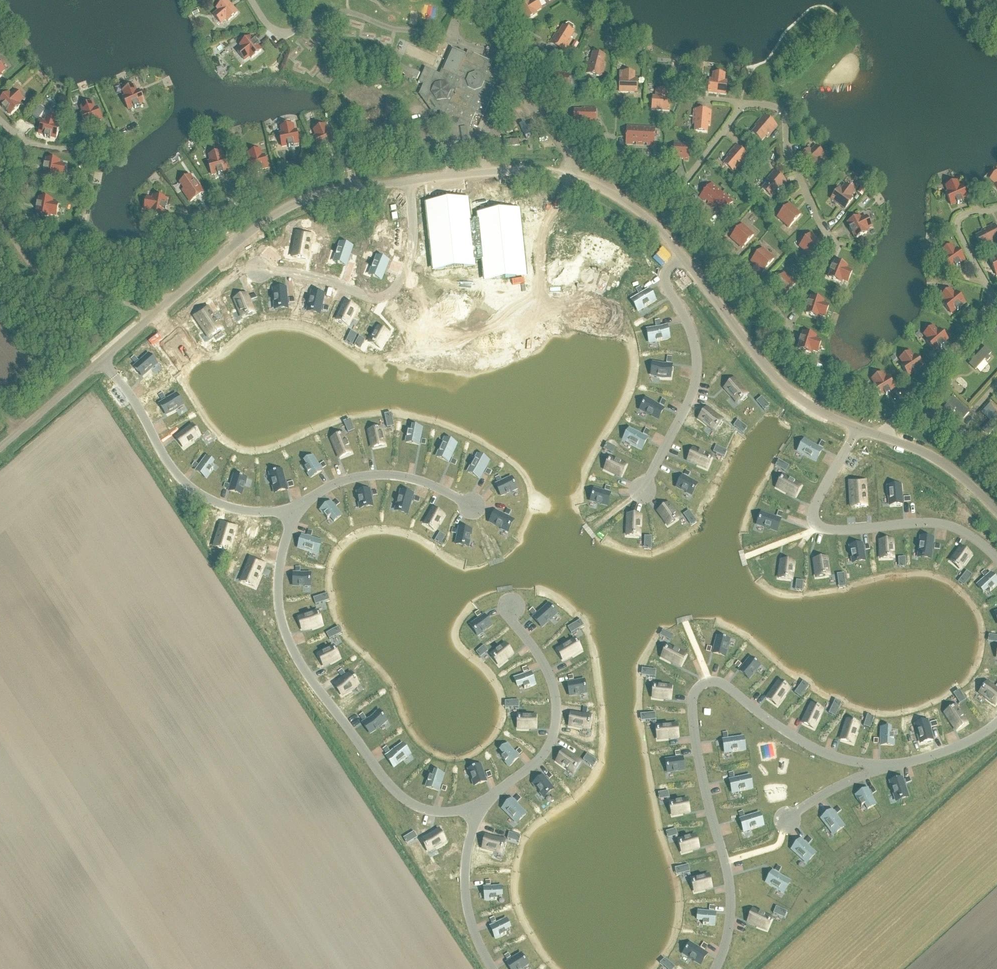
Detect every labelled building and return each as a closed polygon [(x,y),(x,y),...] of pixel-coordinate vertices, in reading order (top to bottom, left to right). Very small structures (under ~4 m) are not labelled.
[(536,0),(535,0),(529,3),(528,1),(517,7),(526,22),(537,15),(535,13),(541,9),(536,0)] [(229,22),(238,14),(226,1),(217,9),(219,11),(214,16),(221,24),(227,20),(229,22)] [(569,39),(574,31),(574,28),(569,25),(566,26),(565,28),(563,27),(559,33),(558,32),(550,44),(564,52),(571,41),(569,39)] [(252,61),(263,52),(252,38),(240,47),(241,49),(237,52),(246,63),(250,59),(252,61)] [(466,56),(452,50),(441,75),(426,69),(420,83),(424,85),(420,95),(432,113),(440,112),(441,120),(443,120),(444,134),(451,133),(452,143),(461,142),(462,148),(475,146),(473,128),(474,126),(472,125),(476,114),(485,118),(496,92),(500,93),(504,85),(499,83),(501,79),(489,74),(493,63),(468,52),(466,56)] [(603,64),(605,57),(593,54),(592,61),(589,60),(586,74),(601,78),(605,64),(603,64)] [(404,79),(413,82),(414,79),(418,81),(421,74),(401,66),(398,72),(400,73),(399,77),(404,79)] [(634,81),(634,73),(623,73),(623,80),(620,80),(619,92),(637,93),(637,81),(634,81)] [(724,83),(724,76),(713,74),(713,81),(710,81),(708,93),(725,95),(727,83),(724,83)] [(78,88),(80,94),(88,91),(86,85),(78,88)] [(138,92),(136,87),(123,92),(125,98),(123,99),(129,113),(147,105),(140,91),(138,92)] [(16,91),(12,95),(10,94),(0,103),(0,105),(11,117),(22,107),(21,105),(25,101),(16,91)] [(667,99),(667,92),(657,91),(656,98),(653,98),(652,110),(669,112),(670,99),(667,99)] [(96,109),(94,104),(81,108),(83,114),(81,115),(86,129),(103,123),(98,108),(96,109)] [(595,126),(596,110),(582,109),(582,111),(574,111),(574,123),(581,123),(581,125),(595,126)] [(709,126),(710,112),(694,111),(693,125),(696,125),(695,132),(707,133),(707,126),(709,126)] [(767,137),(776,127),(764,116),(755,127),(757,128),(752,134),(761,141),(766,136),(767,137)] [(59,127),(61,121),(47,117),(46,123),(43,122),(39,136),(57,142),(61,127),(59,127)] [(480,128),(482,122),(475,119),(473,125),(480,128)] [(296,131),(294,126),(281,129),(282,135),(280,135),(283,150),(301,146),(298,131),(296,131)] [(329,131),(327,126),(314,132),(316,137),(314,138),(320,152),(337,144),(331,130),(329,131)] [(640,145),(641,128),(627,128),(626,144),(633,145),(633,143),(636,143),(636,145),(640,145)] [(641,128),(640,145),(643,145),(643,144),(647,144),(647,146),(653,146),(654,129),(641,128)] [(505,148),(520,146),(519,140),(504,141),(505,148)] [(688,161),(688,144),(674,144),(674,160),(680,161),(680,159),(684,159),(684,161),(688,161)] [(739,168),(748,157),(736,147),(727,157),(728,159),(724,164),(733,172),(737,166),(739,168)] [(823,155),(816,147),(811,152),(809,150),(800,158),(812,171),(820,162),(818,160),(823,155)] [(263,157),(262,151),(248,155),(250,160),(247,161),(252,176),(270,171),(266,156),(263,157)] [(224,159),(222,153),(209,157),(211,162),(208,163),(212,178),(231,173),(226,158),(224,159)] [(65,179),(67,166),(62,165),(62,163),(47,160),(43,179),(58,181),(59,178),(65,179)] [(777,193),(786,183),(774,172),(765,183),(767,184),(762,190),(771,197),(776,192),(777,193)] [(196,182),(191,176),(180,185),(184,191),(182,192),(191,204),(206,194),(197,181),(196,182)] [(959,189),(956,183),(946,187),(949,193),(946,195),(951,206),(956,204),(957,205),(963,203),(962,201),(967,199),(962,187),(959,189)] [(711,206),(722,194),(711,185),(700,198),(705,202),(706,200),(709,203),(708,204),(711,206)] [(854,192),(845,186),(841,191),(839,189),(831,199),(845,210),(852,200),(850,198),(854,192)] [(722,194),(711,206),(713,209),(715,207),(717,210),(716,211),(721,215),(732,203),(722,194)] [(168,200),(153,197),(153,200),(147,199),(145,212),(150,213),(150,216),(165,218),(168,200)] [(58,218),(60,205),(54,204),(55,201),(39,199),(37,217),(51,219),(52,217),(58,218)] [(467,202),(427,206),(434,271),(474,267),(474,263),(483,262),(486,281),(516,278),(515,275),(525,274),(518,212),(499,214),(499,217),(489,218),(489,215),(479,216),(479,220),(469,221),(467,202)] [(789,228),(800,216),(789,206),(777,218),(789,228)] [(861,221),(859,218),(848,223),(851,228),(849,229),(851,234),(853,234),(856,239),(867,234),(865,231),(872,228),(867,218),(861,221)] [(996,242),(996,231),(994,225),(982,232),(983,234),(976,237),(981,247),(988,244),(989,246),(996,242)] [(742,249),(753,236),(742,226),(731,239),(742,249)] [(297,233),(292,258),(308,261),(312,236),(297,233)] [(811,258),(822,245),(811,235),(799,247),(811,258)] [(340,244),(334,263),(346,267),(352,248),(340,244)] [(954,252),(950,247),(941,253),(945,258),(943,260),(950,270),(954,267),(955,269),(960,265),(959,264),(964,260),(957,250),(954,252)] [(762,273),(774,260),(762,250),(751,262),(762,273)] [(377,258),(369,276),(381,281),(389,263),(377,258)] [(846,270),(847,267),(836,262),(833,268),(832,267),(829,273),(831,273),(829,279),(840,283),(841,280),(848,283),(852,273),(846,270)] [(784,298),(795,285),(784,275),(772,287),(784,298)] [(517,291),(524,295),(529,286),(522,282),(517,291)] [(286,290),(273,291),(275,310),(288,309),(286,290)] [(954,296),(949,290),(941,297),(945,303),(943,305),(951,314),(955,310),(956,312),(961,308),(960,307),(964,303),(956,293),(954,296)] [(648,291),(632,302),(639,313),(655,302),(648,291)] [(312,293),(307,312),(320,315),(324,296),(312,293)] [(246,297),(235,302),(243,319),(254,314),(246,297)] [(822,305),(823,302),(811,298),(810,304),(808,303),(806,309),(808,310),(806,315),(818,319),(819,315),(825,318),(829,307),(822,305)] [(345,304),(337,322),(348,327),(357,310),(345,304)] [(208,309),(195,318),(209,339),(222,330),(208,309)] [(668,327),(649,330),(650,343),(670,340),(668,327)] [(937,333),(932,328),(924,335),(929,340),(926,342),(934,352),(939,348),(940,349),(944,345),(943,344),(947,340),(939,331),(937,333)] [(378,329),(370,343),(381,350),(389,335),(378,329)] [(351,333),(346,344),(352,347),(357,336),(351,333)] [(815,340),(816,337),(804,334),(802,339),(800,339),(798,344),(800,345),(798,351),(810,354),(811,351),(818,353),(821,343),(815,340)] [(360,337),(355,346),(361,349),(366,341),(360,337)] [(986,348),(970,366),(976,372),(986,361),(988,363),(991,360),(989,358),(992,354),(986,348)] [(913,359),(909,353),(900,359),(904,365),(901,367),(908,377),(913,374),(914,375),(919,372),(918,370),(923,367),(916,357),(913,359)] [(149,356),(134,368),(142,378),(157,366),(149,356)] [(653,364),(651,377),(670,379),(672,367),(653,364)] [(885,380),(881,374),(872,380),(876,386),(873,388),(880,398),(885,395),(886,396),(891,393),(890,391),(895,388),(888,378),(885,380)] [(950,378),(944,380),(946,387),(952,385),(950,378)] [(734,381),(725,390),(738,404),(747,395),(734,381)] [(176,396),(160,405),(167,416),(183,407),(176,396)] [(761,398),(756,403),(764,412),(770,407),(761,398)] [(646,400),(640,411),(658,420),(664,409),(646,400)] [(953,400),(948,406),(964,420),(970,414),(953,400)] [(982,415),(996,428),(996,427),(996,411),(991,405),(982,415)] [(707,410),(699,420),(715,432),(722,421),(707,410)] [(198,413),(187,420),(191,426),(201,419),(198,413)] [(393,415),(386,416),(388,430),(395,429),(393,415)] [(350,420),(344,423),(348,434),(355,431),(350,420)] [(738,421),(733,427),(743,434),(747,428),(738,421)] [(192,427),(176,439),(184,449),(200,437),(192,427)] [(408,433),(406,444),(419,446),(422,430),(413,428),(412,433),(408,433)] [(630,429),(624,441),(641,450),(647,439),(630,429)] [(382,430),(369,433),(372,449),(385,446),(382,430)] [(344,436),(332,441),(340,459),(351,454),(344,436)] [(445,440),(437,458),(448,463),(457,445),(445,440)] [(804,441),(798,452),(815,462),(822,451),(804,441)] [(607,444),(604,450),(613,454),(616,448),(607,444)] [(716,447),(713,453),(724,458),(727,451),(716,447)] [(693,450),(688,462),(707,470),(711,458),(693,450)] [(478,456),(468,473),(479,480),(489,462),(478,456)] [(308,467),(305,469),(311,479),(322,472),(313,458),(305,463),(308,467)] [(206,459),(196,472),(207,480),(213,471),(210,468),(214,464),(206,459)] [(611,459),(605,471),(620,477),(626,466),(611,459)] [(779,460),(776,466),(786,472),(789,466),(779,460)] [(282,472),(270,475),(275,494),(287,491),(282,472)] [(234,477),(230,493),(242,497),(246,480),(234,477)] [(683,477),(677,489),(691,496),(697,485),(683,477)] [(783,477),(777,488),(794,498),(801,487),(783,477)] [(511,479),(496,485),(502,497),(517,490),(511,479)] [(865,482),(849,483),(851,508),(867,508),(865,482)] [(901,486),(888,488),(889,507),(902,505),(901,486)] [(594,490),(591,503),(607,507),(610,495),(594,490)] [(401,492),(395,511),(408,515),(413,496),(401,492)] [(371,493),(358,494),(359,510),(372,509),(371,493)] [(331,504),(321,512),(328,520),(331,518),(334,522),(341,517),(331,504)] [(669,505),(658,513),(668,526),(678,519),(669,505)] [(433,510),(424,525),(436,531),(444,517),(433,510)] [(689,511),(683,515),(691,527),(697,523),(689,511)] [(496,512),(490,524),(508,533),(514,521),(496,512)] [(762,514),(757,526),(776,533),(780,520),(762,514)] [(296,516),(295,523),(315,525),(316,518),(296,516)] [(628,516),(627,536),(640,537),(641,517),(628,516)] [(222,525),(214,549),(228,554),(237,530),(222,525)] [(458,530),(456,546),(469,548),(471,532),(458,530)] [(440,534),(435,542),(441,546),(446,537),(440,534)] [(302,537),(299,549),(318,555),(321,543),(302,537)] [(921,538),(918,558),(931,560),(933,540),(921,538)] [(893,542),(880,543),(881,559),(893,559),(893,542)] [(960,549),(950,562),(961,570),(971,556),(960,549)] [(251,560),(241,583),(255,589),(265,566),(251,560)] [(827,560),(814,561),(816,578),(829,576),(827,560)] [(781,562),(779,579),(792,580),(794,564),(781,562)] [(966,572),(958,583),(964,587),(972,576),(966,572)] [(845,574),(838,574),(840,588),(847,587),(845,574)] [(311,575),(294,576),(294,589),(311,588),(311,575)] [(977,586),(983,592),(987,589),(990,592),(996,586),(996,583),(990,575),(977,586)] [(796,581),(795,591),(802,592),(803,582),(796,581)] [(329,594),(315,599),(317,605),(331,600),(329,594)] [(548,605),(533,618),(542,628),(557,615),(548,605)] [(318,612),(299,618),(303,631),(322,624),(318,612)] [(484,616),(471,626),(479,637),(492,627),(484,616)] [(581,621),(568,628),(571,634),(584,627),(581,621)] [(339,628),(326,634),(330,640),(342,634),(339,628)] [(665,629),(661,635),(671,641),(675,636),(665,629)] [(988,643),(996,644),(996,637),(989,636),(988,643)] [(717,638),(713,654),(725,657),(729,641),(717,638)] [(575,640),(557,650),(564,661),(581,651),(575,640)] [(504,645),(491,656),(499,666),(512,655),(504,645)] [(484,646),(476,653),(481,658),(488,651),(484,646)] [(333,647),(318,655),(324,666),(339,659),(333,647)] [(668,647),(662,658),(680,667),(686,656),(668,647)] [(751,659),(740,671),(749,680),(760,668),(751,659)] [(642,670),(641,677),(655,678),(656,671),(642,670)] [(530,674),(516,678),(518,688),(523,686),(524,689),(535,686),(530,674)] [(351,675),(335,686),(342,696),(358,685),(351,675)] [(585,681),(568,683),(569,696),(586,694),(585,681)] [(779,682),(767,699),(777,706),(789,690),(779,682)] [(803,682),(794,694),(800,698),(809,686),(803,682)] [(980,694),(995,706),(996,703),(996,691),(987,684),(980,694)] [(654,686),(653,699),(670,700),(671,687),(654,686)] [(959,691),(953,695),(960,705),(966,701),(959,691)] [(835,701),(829,714),(835,717),(841,704),(835,701)] [(811,705),(802,723),(814,729),(822,711),(811,705)] [(956,707),(945,714),(956,731),(967,724),(956,707)] [(379,712),(363,723),(371,734),(387,722),(379,712)] [(655,714),(640,715),(641,722),(656,720),(655,714)] [(867,715),(864,727),(870,729),(874,718),(867,715)] [(519,716),(519,729),(535,729),(535,717),(519,716)] [(571,716),(570,729),(589,730),(590,718),(571,716)] [(847,721),(840,740),(853,744),(859,725),(847,721)] [(928,723),(915,727),(921,745),(933,741),(928,723)] [(676,725),(657,727),(658,740),(678,738),(676,725)] [(881,729),(881,746),(893,746),(894,735),(890,735),(890,730),(881,729)] [(743,739),(724,742),(725,754),(745,752),(743,739)] [(402,745),(387,757),(394,767),(410,755),(402,745)] [(508,746),(501,751),(505,756),(502,758),(509,767),(519,758),(508,746)] [(564,751),(557,762),(573,773),(581,763),(564,751)] [(587,755),(583,761),(593,767),(597,762),(587,755)] [(682,759),(666,761),(668,774),(684,771),(682,759)] [(480,766),(468,770),(473,786),(485,782),(480,766)] [(430,777),(426,788),(438,792),(444,776),(435,773),(434,778),(430,777)] [(544,777),(533,785),(543,799),(554,791),(544,777)] [(749,778),(730,781),(732,794),(751,790),(749,778)] [(902,779),(890,783),(896,802),(908,798),(902,779)] [(867,790),(856,797),(862,806),(865,804),(868,809),(875,805),(867,790)] [(668,792),(658,794),(660,801),(669,799),(668,792)] [(512,800),(503,809),(517,824),(526,814),(512,800)] [(687,800),(670,803),(673,816),(689,813),(687,800)] [(832,812),(822,819),(834,835),(844,827),(832,812)] [(759,815),(740,821),(744,833),(763,828),(759,815)] [(676,829),(667,832),(669,839),(678,835),(676,829)] [(439,831),(422,841),(429,852),(445,842),(439,831)] [(695,836),(679,841),(682,853),(698,849),(695,836)] [(486,837),(483,849),(502,854),(505,842),(486,837)] [(801,840),(792,850),(807,863),(815,854),(801,840)] [(690,866),(676,869),(677,876),(691,873),(690,866)] [(773,872),(766,883),(783,893),(790,882),(773,872)] [(708,876),(692,880),(695,893),(711,889),(708,876)] [(501,887),(485,889),(486,901),(497,900),(496,897),(502,896),(501,887)] [(776,907),(773,914),(784,919),(787,912),(776,907)] [(753,911),(748,923),(766,930),(772,918),(753,911)] [(699,912),(698,921),(703,922),(703,926),(714,927),(715,914),(699,912)] [(506,920),(491,927),(496,939),(506,934),(505,931),(510,928),(506,920)] [(690,944),(683,955),(700,966),(707,955),(690,944)] [(507,964),(510,968),(522,968),(528,966),(521,955),(507,964)] [(660,963),(666,968),(675,968),(665,958),(660,963)]
